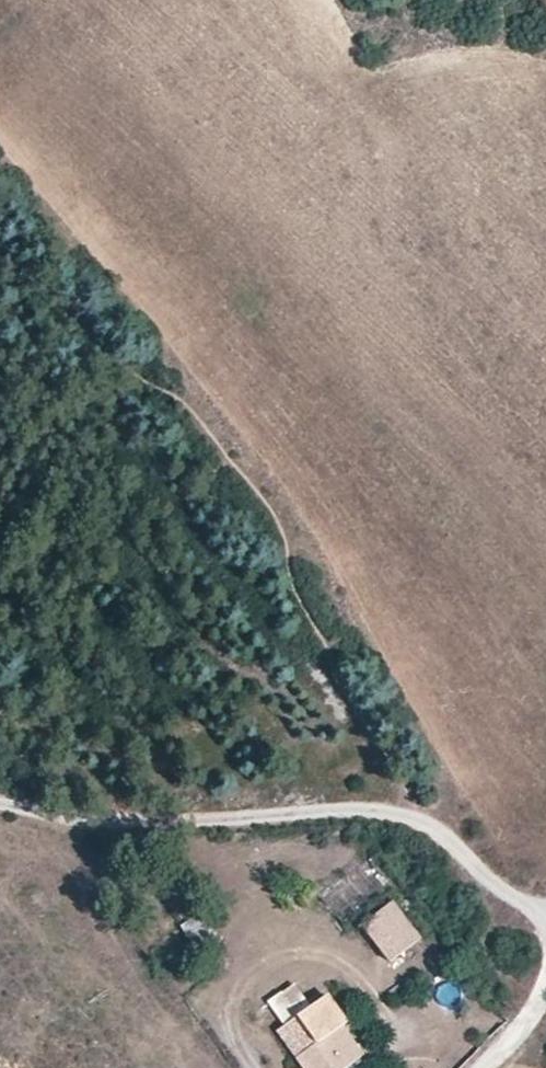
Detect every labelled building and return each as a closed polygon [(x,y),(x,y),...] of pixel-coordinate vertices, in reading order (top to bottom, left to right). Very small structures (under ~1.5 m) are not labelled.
[(405,982),(439,959),(397,898),(363,921),(405,982)] [(335,987),(297,1015),(316,1042),(296,1057),(304,1067),(341,1067),(357,1057),(366,1050),(346,1023),(356,1016),(335,987)] [(316,1042),(297,1015),(276,1030),(296,1057),(316,1042)]
